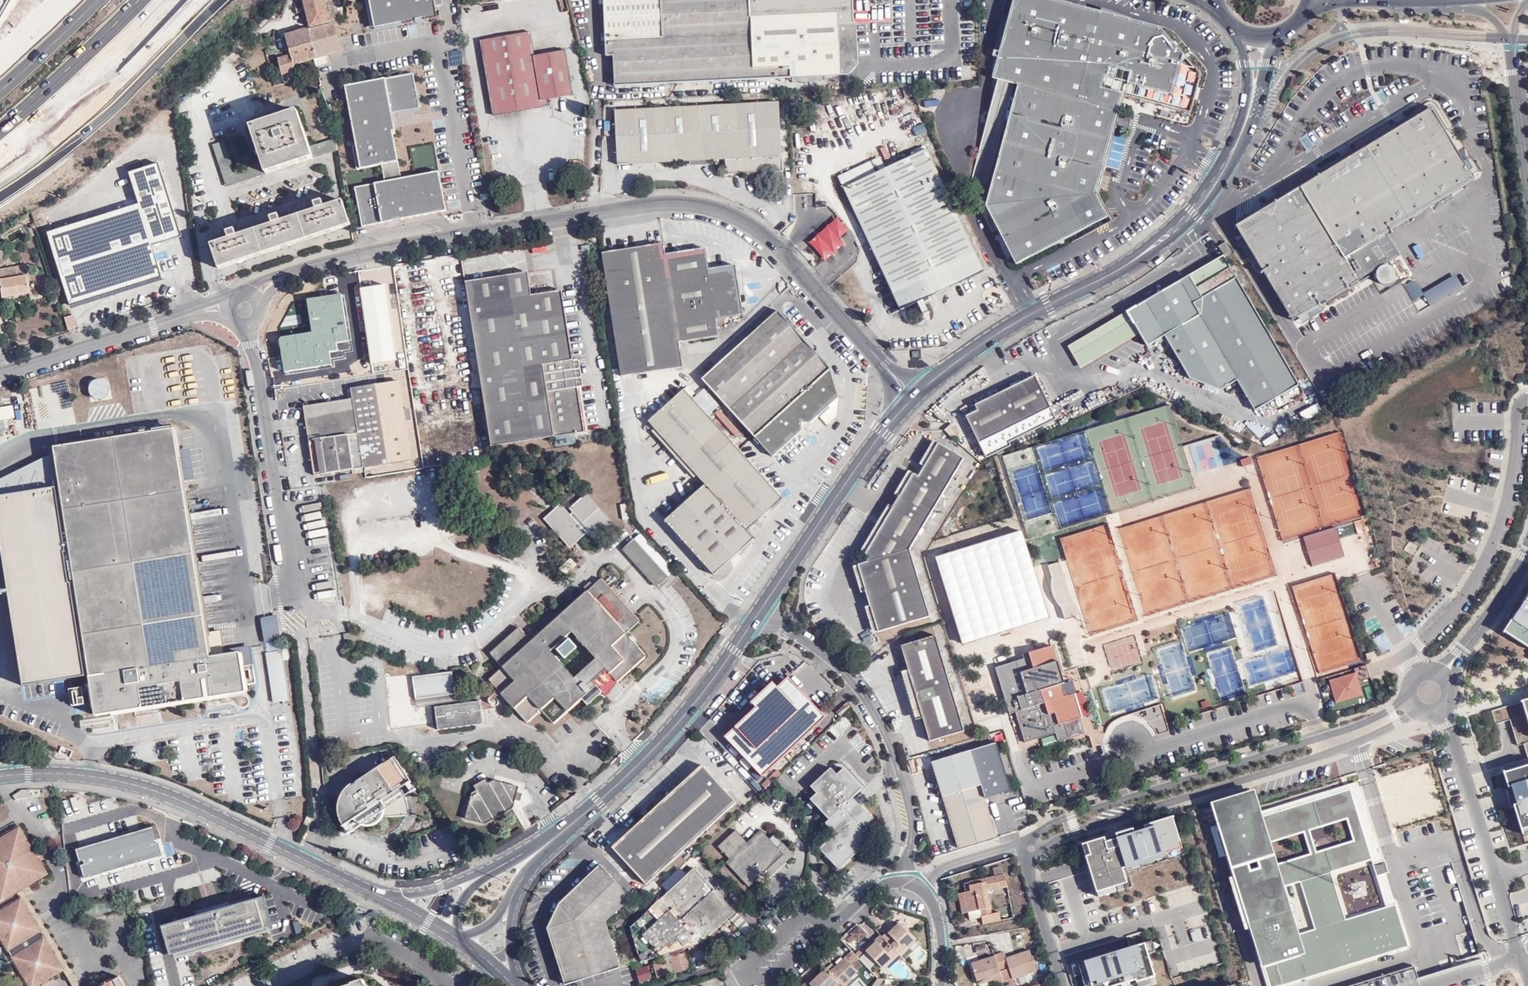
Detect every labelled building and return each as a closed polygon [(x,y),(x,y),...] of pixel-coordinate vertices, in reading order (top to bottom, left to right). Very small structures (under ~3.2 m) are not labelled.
[(310,28),(337,22),(333,5),(330,5),(329,2),(326,3),(326,0),(304,0),(310,28)] [(437,18),(435,6),(434,0),(369,0),(374,28),(404,22),(404,24),(416,22),(416,20),(424,18),(425,20),(437,18)] [(859,63),(746,68),(738,0),(604,0),(607,56),(614,56),(615,86),(768,79),(850,75),(859,64),(859,63)] [(859,63),(857,23),(852,23),(851,0),(738,0),(746,68),(859,63)] [(1109,146),(1123,95),(1185,110),(1195,70),(1160,28),(1054,0),(1014,0),(993,79),(1018,86),(1014,100),(1005,134),(986,206),(1016,264),(1109,216),(1097,192),(1104,165),(1109,146)] [(335,24),(310,30),(318,60),(327,57),(343,52),(342,52),(352,49),(345,26),(336,28),(335,24)] [(310,30),(310,28),(285,35),(290,50),(291,56),(292,60),(293,60),(295,65),(314,60),(318,60),(310,30)] [(535,56),(531,32),(480,41),(493,115),(548,106),(547,100),(573,95),(565,51),(535,56)] [(291,56),(290,50),(280,53),(281,58),(291,56)] [(278,59),(282,75),(297,71),(295,65),(293,60),(292,60),(291,56),(281,58),(278,59)] [(327,57),(318,60),(314,60),(317,70),(330,66),(327,57)] [(282,75),(284,84),(299,81),(297,71),(282,75)] [(385,78),(392,113),(420,108),(413,73),(385,78)] [(382,165),(398,162),(393,134),(396,134),(392,113),(385,78),(345,86),(357,145),(361,169),(382,165)] [(993,107),(987,129),(1005,134),(1014,100),(1009,98),(993,107)] [(726,174),(782,171),(779,102),(615,110),(617,165),(725,159),(726,174)] [(1378,238),(1389,232),(1473,181),(1430,109),(1300,187),(1304,193),(1299,197),(1296,192),(1276,203),(1274,215),(1261,213),(1238,228),(1295,320),(1392,260),(1378,238)] [(267,175),(333,153),(329,142),(310,148),(299,111),(251,127),(263,163),(267,175)] [(333,153),(339,151),(337,139),(329,142),(333,153)] [(227,188),(267,175),(263,163),(235,171),(225,141),(213,145),(227,188)] [(357,170),(361,169),(357,145),(353,146),(357,170)] [(885,169),(843,188),(900,310),(984,271),(927,149),(885,169)] [(838,177),(843,188),(885,169),(880,157),(838,177)] [(382,165),(385,181),(401,178),(398,162),(382,165)] [(182,237),(159,164),(130,173),(140,205),(49,233),(72,306),(163,278),(153,247),(182,237)] [(373,184),(380,223),(446,211),(439,171),(401,178),(385,181),(373,184)] [(362,226),(380,223),(373,184),(355,187),(362,226)] [(301,215),(309,240),(351,226),(342,202),(324,208),(322,201),(315,204),(317,210),(301,215)] [(258,230),(266,254),(309,240),(301,215),(281,222),(279,216),(271,218),(273,224),(258,230)] [(220,269),(266,254),(258,230),(238,236),(235,230),(228,233),(230,239),(211,245),(220,269)] [(1404,257),(1389,232),(1378,238),(1392,260),(1394,263),(1404,257)] [(1226,257),(1232,253),(1225,243),(1219,247),(1226,257)] [(621,377),(683,367),(679,343),(719,337),(716,319),(744,315),(736,265),(708,269),(705,248),(666,254),(664,244),(602,253),(621,377)] [(31,293),(26,265),(0,270),(0,274),(3,298),(31,293)] [(1202,297),(1237,277),(1231,267),(1196,287),(1202,297)] [(528,272),(521,273),(525,296),(532,295),(528,272)] [(521,273),(495,277),(520,442),(584,432),(573,361),(565,362),(554,292),(532,295),(525,296),(521,273)] [(1299,385),(1237,277),(1202,297),(1196,287),(1189,275),(1127,312),(1147,346),(1165,336),(1190,379),(1220,391),(1237,380),(1255,411),(1299,385)] [(520,442),(495,277),(466,282),(492,446),(520,442)] [(361,289),(372,364),(397,360),(386,286),(361,289)] [(565,362),(573,361),(562,290),(554,292),(565,362)] [(830,369),(778,310),(701,379),(752,435),(772,457),(800,432),(838,398),(830,369)] [(73,315),(64,318),(68,331),(77,328),(73,315)] [(1007,440),(1055,416),(1035,375),(975,404),(977,410),(966,416),(983,451),(1007,440)] [(352,388),(354,399),(364,468),(412,461),(400,380),(352,388)] [(739,450),(684,389),(648,421),(705,485),(665,521),(714,575),(754,539),(747,531),(783,499),(739,450)] [(364,468),(354,399),(304,406),(315,476),(364,468)] [(986,457),(1010,445),(1012,448),(1030,439),(1027,432),(1056,418),(1055,416),(1007,440),(983,451),(986,457)] [(952,438),(959,432),(952,424),(945,430),(952,438)] [(183,491),(173,429),(54,447),(55,454),(60,487),(0,496),(0,497),(0,536),(24,686),(90,675),(96,714),(245,691),(239,653),(209,657),(205,635),(183,491)] [(910,549),(964,458),(938,443),(918,476),(913,473),(865,554),(867,562),(858,565),(878,632),(930,617),(910,549)] [(0,496),(60,487),(55,454),(50,455),(0,479),(0,495),(0,496)] [(596,537),(610,524),(584,496),(570,509),(573,512),(569,515),(560,505),(545,518),(571,547),(586,533),(585,531),(588,529),(596,537)] [(1312,566),(1332,560),(1331,558),(1334,557),(1334,559),(1345,556),(1336,527),(1303,537),(1312,566)] [(1049,617),(1022,531),(936,558),(962,644),(1049,617)] [(640,533),(624,548),(658,586),(674,571),(640,533)] [(1048,566),(1052,578),(1061,607),(1065,619),(1076,616),(1059,562),(1048,566)] [(593,681),(605,669),(613,677),(617,682),(618,681),(646,656),(625,634),(639,621),(601,578),(559,616),(531,641),(519,627),(490,653),(503,667),(489,680),(527,722),(541,710),(554,723),(582,698),(596,685),(593,681)] [(1061,607),(1052,578),(1052,585),(1053,593),(1054,597),(1057,601),(1061,607)] [(1527,605),(1522,602),(1519,600),(1515,606),(1516,607),(1509,618),(1511,619),(1504,630),(1527,645),(1527,603),(1527,605)] [(936,636),(902,646),(930,742),(965,731),(936,636)] [(1024,659),(995,667),(1009,714),(1015,712),(1017,711),(1018,715),(1016,715),(1025,743),(1037,739),(1036,736),(1054,730),(1055,733),(1058,742),(1069,738),(1069,737),(1084,733),(1079,718),(1081,718),(1074,694),(1063,697),(1052,663),(1057,662),(1052,646),(1022,655),(1024,659)] [(411,726),(404,665),(385,667),(392,728),(411,726)] [(1367,665),(1354,668),(1356,673),(1358,681),(1370,677),(1367,665)] [(596,685),(599,689),(602,686),(606,691),(614,685),(610,680),(613,677),(605,669),(593,681),(596,685)] [(413,676),(416,698),(455,693),(452,671),(413,676)] [(1356,673),(1330,681),(1336,703),(1362,695),(1358,681),(1356,673)] [(773,682),(752,703),(756,708),(726,736),(763,776),(827,718),(789,678),(779,688),(773,682)] [(596,685),(582,698),(588,705),(602,692),(599,689),(596,685)] [(455,693),(416,698),(417,706),(456,702),(455,693)] [(478,701),(465,703),(436,721),(437,729),(474,725),(483,714),(482,704),(478,701)] [(436,721),(465,703),(435,707),(436,721)] [(484,724),(483,714),(474,725),(484,724)] [(1054,730),(1036,736),(1037,739),(1055,733),(1054,730)] [(971,746),(933,758),(959,844),(997,833),(971,746)] [(371,818),(381,817),(409,815),(409,806),(406,796),(401,788),(411,781),(394,756),(350,786),(345,792),(341,798),(339,807),(339,814),(344,825),(355,818),(366,811),(371,818)] [(737,802),(702,765),(613,848),(647,885),(737,802)] [(1503,772),(1507,786),(1506,786),(1510,798),(1509,799),(1511,806),(1513,806),(1521,830),(1527,828),(1527,765),(1503,772)] [(515,806),(520,788),(496,780),(491,782),(488,778),(475,786),(477,790),(474,792),(466,819),(483,824),(515,806)] [(1357,782),(1210,827),(1219,857),(1224,856),(1216,830),(1327,796),(1330,807),(1349,801),(1347,796),(1352,794),(1372,860),(1373,863),(1381,861),(1357,782)] [(31,789),(20,790),(20,791),(14,796),(16,800),(21,797),(32,797),(31,789)] [(1372,860),(1352,794),(1347,796),(1349,801),(1330,807),(1327,796),(1216,830),(1224,856),(1229,854),(1234,853),(1235,857),(1230,858),(1254,937),(1291,925),(1280,888),(1300,882),(1315,929),(1294,935),(1257,947),(1262,963),(1270,960),(1271,964),(1263,967),(1269,985),(1280,985),(1408,946),(1395,904),(1386,907),(1346,919),(1332,877),(1325,879),(1323,875),(1331,872),(1372,860)] [(855,832),(860,827),(872,817),(853,797),(826,822),(834,831),(832,833),(834,835),(820,848),(839,868),(866,843),(855,832)] [(376,822),(381,817),(371,818),(366,811),(355,818),(359,822),(365,824),(371,824),(376,822)] [(1082,845),(1099,897),(1132,887),(1128,872),(1184,855),(1172,817),(1131,830),(1131,828),(1123,831),(1123,832),(1116,834),(1082,845)] [(17,892),(23,889),(48,874),(20,827),(0,839),(0,900),(1,902),(17,892)] [(871,838),(860,827),(855,832),(866,843),(871,838)] [(127,873),(122,857),(114,829),(84,837),(99,889),(129,881),(127,873)] [(740,841),(743,837),(737,830),(719,847),(727,856),(732,853),(735,856),(730,860),(727,863),(749,888),(766,873),(785,855),(770,840),(762,830),(748,843),(745,846),(740,841)] [(775,835),(770,840),(785,855),(766,873),(770,878),(794,855),(775,835)] [(748,843),(743,837),(740,841),(745,846),(748,843)] [(1381,861),(1373,863),(1376,876),(1385,873),(1388,872),(1384,860),(1381,861)] [(139,875),(164,868),(163,865),(138,872),(140,880),(139,875)] [(622,907),(632,898),(601,865),(560,904),(567,912),(548,929),(566,985),(620,967),(616,953),(612,938),(607,922),(622,907)] [(141,884),(167,876),(164,868),(139,875),(141,882),(141,884)] [(736,913),(695,868),(631,927),(641,962),(701,944),(736,913)] [(1385,873),(1376,876),(1386,907),(1395,904),(1385,873)] [(1005,875),(969,883),(971,891),(967,892),(970,913),(981,911),(984,924),(1001,921),(999,913),(992,914),(987,891),(1008,887),(1005,875)] [(17,892),(22,899),(64,970),(63,971),(72,985),(81,985),(58,947),(23,889),(17,892)] [(970,913),(967,892),(959,894),(963,914),(970,913)] [(171,956),(223,942),(273,927),(265,897),(162,926),(171,956)] [(636,902),(632,898),(622,907),(625,911),(636,902)] [(22,899),(0,912),(0,936),(30,985),(37,985),(63,971),(64,970),(22,899)] [(567,912),(560,904),(548,929),(567,912)] [(184,948),(258,927),(252,905),(178,925),(184,948)] [(885,939),(899,955),(905,962),(921,948),(899,923),(892,930),(893,931),(885,939)] [(1291,925),(1254,937),(1257,947),(1294,935),(1291,925)] [(852,933),(853,935),(856,939),(859,942),(867,935),(859,926),(852,933)] [(892,930),(883,937),(885,939),(893,931),(892,930)] [(882,936),(872,945),(874,946),(883,937),(882,936)] [(616,937),(612,938),(616,953),(621,952),(616,937)] [(874,946),(872,945),(866,950),(883,969),(899,955),(885,939),(883,937),(874,946)] [(1145,944),(1148,954),(1155,952),(1151,941),(1145,943),(1146,944),(1145,944)] [(1084,985),(1116,985),(1130,982),(1136,980),(1136,982),(1149,978),(1155,976),(1148,954),(1145,944),(1146,944),(1145,943),(1091,959),(1095,970),(1080,975),(1081,975),(1084,985)] [(1037,971),(1035,963),(1032,956),(1031,952),(1007,959),(1005,953),(995,956),(996,957),(973,965),(979,985),(990,981),(989,977),(1001,973),(1001,971),(1009,968),(1013,979),(1037,971)] [(839,982),(842,985),(843,985),(850,980),(848,978),(863,964),(856,956),(849,963),(845,959),(830,972),(826,968),(807,985),(835,985),(839,982)] [(1075,977),(1081,975),(1080,975),(1095,970),(1091,959),(1071,966),(1075,977)] [(104,985),(126,985),(120,977),(104,985)]
